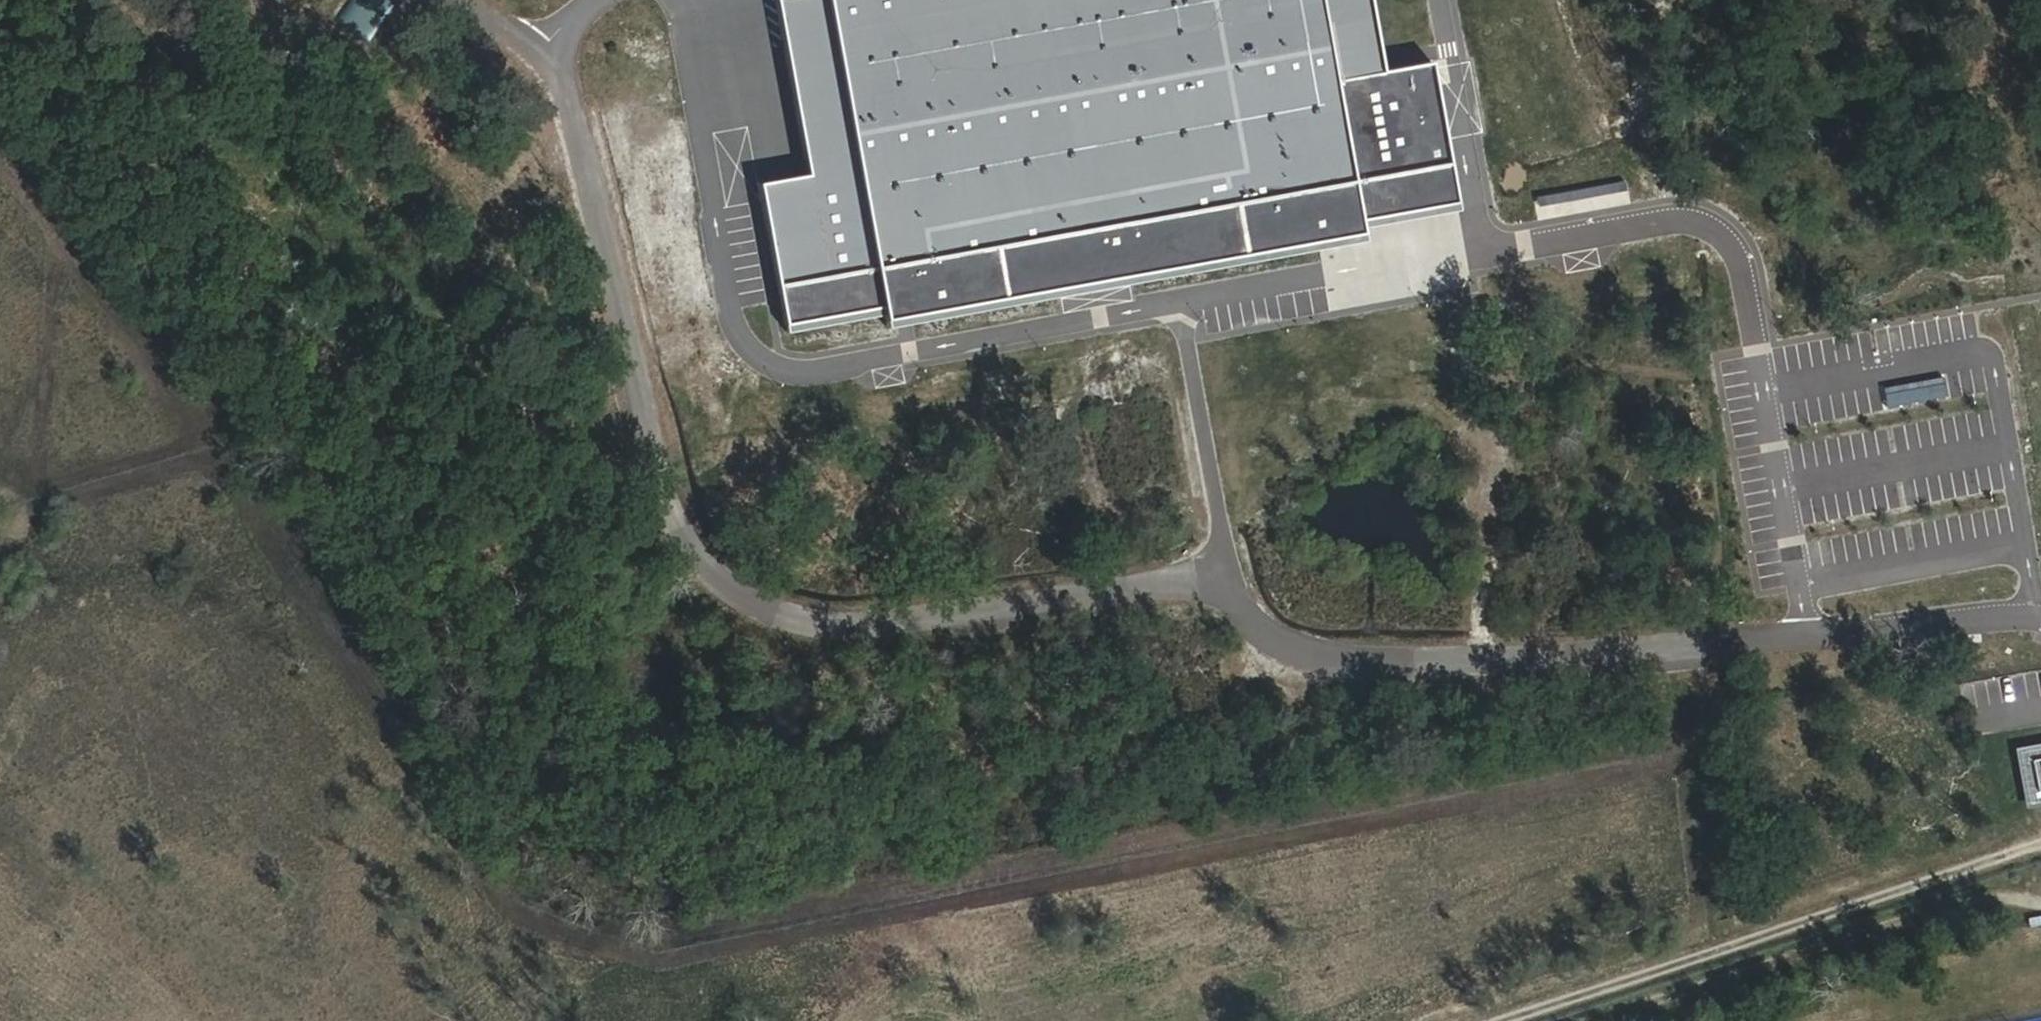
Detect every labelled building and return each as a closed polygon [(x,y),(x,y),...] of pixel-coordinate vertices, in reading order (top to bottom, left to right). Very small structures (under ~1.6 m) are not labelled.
[(1389,212),(1458,199),(1433,66),(1403,69),(1386,0),(785,0),(762,4),(794,145),(800,183),(750,195),(781,340),(897,318),(899,327),(1392,229),(1389,212)] [(1393,235),(1372,239),(1378,268),(1399,264),(1393,235)] [(2018,751),(2029,809),(2040,807),(2040,746),(2018,751)]
